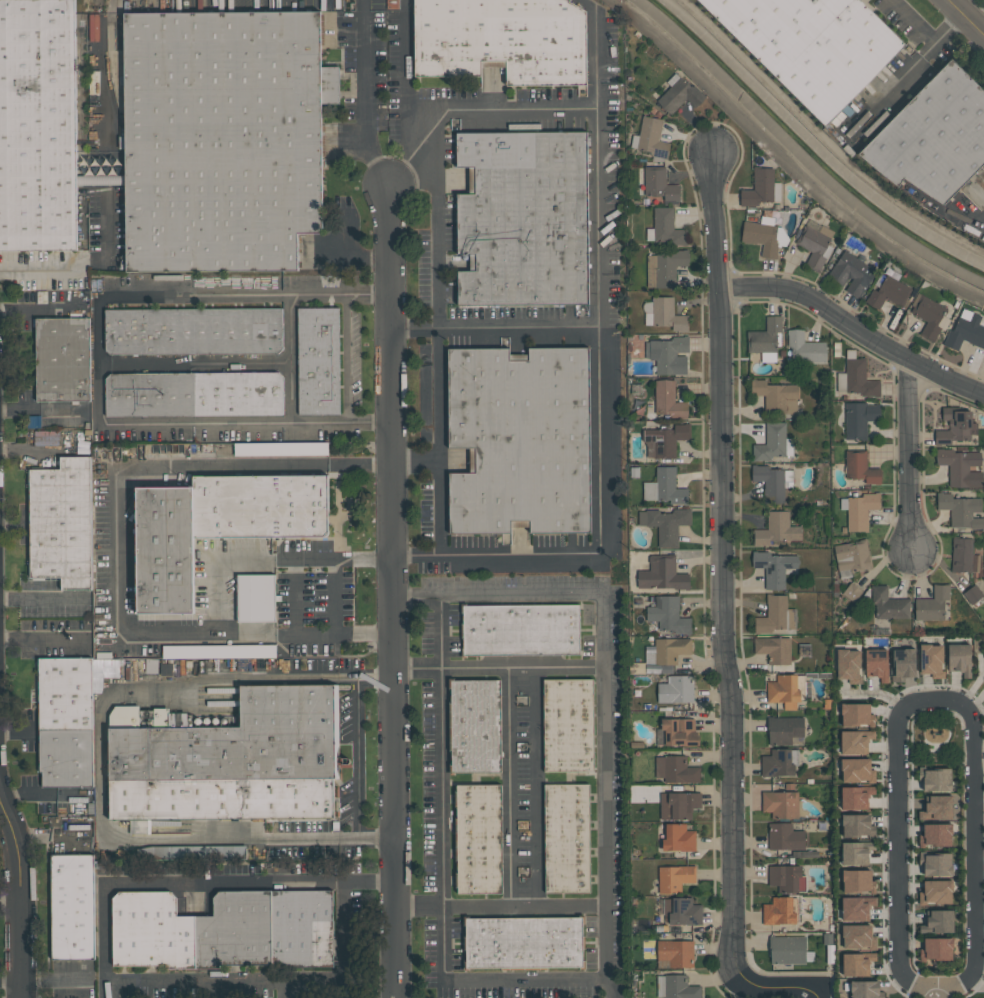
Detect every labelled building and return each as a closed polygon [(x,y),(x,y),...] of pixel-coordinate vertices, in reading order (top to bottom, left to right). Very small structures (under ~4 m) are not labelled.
[(77,251),(0,251),(0,0),(76,0),(77,251)] [(413,77),(412,0),(570,0),(587,10),(588,86),(505,87),(505,67),(481,67),(481,77),(413,77)] [(824,127),(695,0),(862,0),(907,44),(824,127)] [(298,272),(125,273),(124,11),(321,10),(321,66),(339,65),(340,104),(322,104),(322,234),(298,234),(298,272)] [(950,58),(983,91),(983,165),(943,207),(903,180),(897,188),(856,154),(950,58)] [(706,96),(694,108),(685,99),(670,115),(656,101),(670,86),(666,82),(675,73),(679,77),(680,76),(691,86),(693,84),(706,96)] [(663,119),(660,134),(658,141),(670,143),(667,160),(663,159),(663,162),(651,161),(652,156),(651,156),(651,153),(649,153),(650,151),(636,149),(636,148),(630,147),(632,134),(638,135),(642,116),(663,119)] [(455,131),(588,131),(588,305),(457,305),(457,270),(469,270),(469,254),(456,255),(456,193),(468,193),(468,167),(455,167),(455,131)] [(77,185),(124,184),(124,165),(99,166),(99,156),(76,157),(77,185)] [(666,166),(666,184),(679,184),(679,201),(674,201),(674,200),(663,200),(663,195),(644,195),(644,166),(666,166)] [(773,167),(773,182),(780,182),(780,201),(773,201),(759,201),(759,203),(758,203),(758,205),(740,205),(740,189),(753,189),(753,167),(773,167)] [(673,229),(686,229),(687,245),(682,245),(666,245),(666,241),(654,241),(654,240),(645,240),(645,228),(653,228),(653,207),(673,207),(673,229)] [(744,221),(760,223),(761,216),(774,217),(773,225),(777,225),(777,227),(782,227),(789,239),(785,246),(781,246),(780,247),(778,247),(777,254),(778,254),(777,259),(761,257),(763,244),(755,243),(755,244),(741,242),(744,221)] [(818,273),(804,265),(811,252),(794,243),(797,238),(798,238),(805,225),(806,225),(809,219),(821,226),(822,225),(834,231),(830,238),(831,238),(828,244),(833,247),(827,259),(826,259),(818,273)] [(676,287),(646,287),(646,255),(655,255),(655,254),(669,254),(669,250),(683,250),(683,249),(688,249),(688,266),(675,266),(675,279),(676,279),(676,287)] [(847,278),(842,286),(826,275),(835,262),(836,263),(844,250),(877,271),(858,299),(845,290),(853,278),(847,278)] [(864,302),(867,297),(868,297),(873,288),(877,291),(879,287),(874,284),(880,273),(886,276),(887,274),(912,288),(905,301),(905,302),(902,308),(885,298),(878,310),(864,302)] [(947,308),(943,315),(950,319),(944,330),(941,328),(936,336),(937,337),(934,343),(919,334),(926,321),(910,312),(920,293),(947,308)] [(644,301),(652,301),(652,297),(673,296),(673,315),(687,315),(687,325),(688,325),(688,331),(682,331),(682,330),(672,331),(672,325),(652,326),(652,324),(644,325),(644,312),(643,310),(642,308),(642,305),(643,303),(644,301)] [(104,309),(283,307),(283,349),(278,354),(109,355),(104,351),(104,309)] [(339,307),(339,415),(297,415),(297,307),(339,307)] [(979,324),(983,326),(983,343),(983,348),(968,343),(969,342),(962,339),(958,351),(942,345),(944,340),(945,340),(949,329),(951,330),(952,328),(953,329),(958,316),(959,316),(963,308),(982,315),(979,324)] [(782,315),(782,321),(781,321),(781,332),(781,346),(777,346),(777,352),(776,352),(776,362),(761,362),(761,352),(747,352),(747,351),(747,338),(746,338),(746,330),(765,330),(765,315),(782,315)] [(35,318),(90,318),(90,401),(35,401),(35,318)] [(804,329),(804,341),(825,341),(825,362),(791,362),(791,347),(788,347),(788,329),(804,329)] [(688,335),(688,352),(676,352),(676,356),(687,356),(687,374),(655,374),(655,360),(649,360),(649,358),(645,358),(645,341),(649,341),(649,340),(672,340),(672,336),(683,336),(683,335),(688,335)] [(590,533),(529,534),(529,527),(511,527),(511,533),(447,534),(446,471),(467,471),(467,450),(448,450),(447,350),(508,349),(508,355),(528,354),(528,349),(588,348),(590,533)] [(866,357),(866,380),(880,380),(880,397),(874,397),(874,396),(861,396),(861,393),(846,393),(845,391),(837,391),(837,372),(846,372),(846,349),(855,349),(855,357),(866,357)] [(283,378),(283,416),(105,416),(105,378),(110,372),(278,371),(283,378)] [(756,379),(766,379),(766,384),(798,384),(798,399),(797,399),(797,413),(765,414),(764,395),(751,395),(751,379),(756,379)] [(655,414),(655,380),(675,380),(675,401),(687,401),(687,418),(668,418),(668,414),(655,414)] [(866,440),(861,440),(861,439),(845,439),(845,402),(867,402),(867,405),(875,405),(875,404),(880,404),(880,421),(866,421),(866,440)] [(935,430),(948,430),(948,429),(949,429),(949,426),(948,426),(948,420),(942,420),(942,407),(960,406),(960,411),(972,410),(972,422),(977,422),(977,434),(971,434),(971,440),(951,440),(951,444),(940,444),(940,445),(935,445),(935,430)] [(752,460),(752,444),(766,444),(766,421),(771,421),(771,422),(786,422),(786,438),(792,438),(792,455),(785,455),(785,456),(771,456),(771,458),(770,458),(770,460),(752,460)] [(642,440),(642,429),(674,429),(674,424),(690,424),(690,439),(675,439),(675,457),(646,457),(647,444),(642,440)] [(327,455),(327,442),(233,443),(233,456),(327,455)] [(969,471),(982,471),(982,486),(948,486),(948,465),(936,465),(936,449),(953,449),(953,452),(967,452),(967,451),(981,451),(980,466),(969,465),(969,471)] [(867,450),(867,467),(880,467),(880,484),(865,484),(865,478),(845,478),(845,450),(867,450)] [(91,456),(91,590),(60,590),(60,579),(29,579),(29,469),(60,469),(60,456),(91,456)] [(763,502),(763,488),(764,488),(764,481),(751,481),(751,464),(756,464),(756,465),(770,465),(770,469),(784,469),(784,502),(763,502)] [(676,466),(676,474),(675,474),(675,488),(687,488),(687,504),(683,504),(683,503),(669,503),(669,501),(656,501),(656,500),(643,500),(642,481),(655,481),(655,466),(676,466)] [(192,486),(192,475),(328,474),(328,536),(192,537),(193,613),(137,613),(136,487),(192,486)] [(880,509),(867,509),(867,531),(847,531),(847,509),(840,509),(840,498),(847,498),(847,497),(863,497),(863,493),(870,493),(870,492),(880,492),(880,509)] [(981,498),(981,512),(973,512),(973,517),(983,517),(983,529),(970,529),(970,527),(950,527),(950,509),(937,509),(937,493),(942,493),(952,493),(952,498),(981,498)] [(677,548),(672,548),(672,547),(658,547),(658,526),(646,526),(646,525),(638,525),(638,511),(645,511),(645,509),(659,509),(659,513),(673,513),(673,509),(685,509),(685,508),(690,508),(690,525),(677,525),(677,548)] [(753,529),(767,529),(767,511),(789,511),(789,526),(801,526),(801,540),(769,540),(769,545),(759,545),(759,546),(753,546),(753,540),(754,540),(754,535),(753,535),(753,529)] [(979,572),(951,571),(952,546),(952,537),(973,538),(972,554),(980,555),(979,572)] [(840,579),(833,546),(865,539),(868,554),(869,554),(873,569),(867,570),(866,569),(851,572),(852,576),(840,579)] [(798,555),(798,568),(797,568),(797,573),(785,573),(785,589),(765,589),(764,567),(752,568),(752,551),(757,551),(757,552),(769,551),(769,554),(771,554),(771,555),(798,555)] [(637,588),(637,570),(650,570),(650,563),(649,562),(649,557),(651,555),(675,554),(675,574),(688,573),(688,589),(684,589),(684,588),(674,588),(674,587),(637,588)] [(236,621),(236,574),(275,574),(275,621),(236,621)] [(854,602),(842,593),(851,582),(862,591),(854,602)] [(949,583),(949,599),(944,599),(944,619),(915,619),(915,598),(933,598),(933,583),(949,583)] [(983,595),(971,605),(962,593),(975,584),(983,595)] [(871,585),(887,585),(887,599),(910,599),(910,619),(875,619),(875,604),(872,604),(872,590),(871,590),(871,585)] [(796,628),(773,629),(773,631),(772,631),(772,633),(759,633),(759,634),(754,634),(754,617),(767,617),(767,593),(773,593),(773,595),(786,595),(787,609),(796,609),(796,628)] [(646,607),(655,607),(655,596),(679,596),(679,610),(678,610),(678,618),(690,618),(690,634),(685,634),(685,633),(674,633),(674,631),(672,631),(672,630),(659,630),(659,620),(646,620),(646,607)] [(580,655),(466,655),(466,657),(461,657),(461,648),(463,648),(463,637),(461,637),(460,624),(462,624),(462,612),(460,612),(460,603),(466,603),(466,605),(579,604),(580,655)] [(790,637),(790,664),(767,664),(767,654),(754,653),(754,637),(790,637)] [(655,665),(655,664),(645,664),(645,645),(655,645),(654,638),(691,638),(691,654),(677,654),(677,664),(655,665)] [(191,659),(276,658),(275,644),(191,646),(191,659)] [(944,678),(932,678),(931,673),(920,673),(920,644),(931,644),(931,645),(943,645),(943,662),(941,662),(941,671),(944,671),(944,678)] [(970,644),(971,678),(963,678),(963,671),(948,671),(948,644),(970,644)] [(915,648),(915,677),(904,677),(904,681),(892,681),(892,675),(893,675),(893,674),(895,674),(895,667),(893,667),(893,649),(904,649),(904,648),(915,648)] [(862,683),(849,684),(848,678),(837,679),(837,649),(849,649),(849,650),(860,650),(861,668),(859,668),(859,676),(861,676),(862,683)] [(865,676),(865,649),(887,649),(888,683),(880,683),(880,677),(877,677),(877,676),(865,676)] [(91,658),(91,660),(118,660),(118,677),(102,677),(102,687),(100,692),(92,692),(93,787),(42,787),(42,772),(39,772),(39,658),(91,658)] [(796,709),(783,709),(783,702),(766,702),(766,681),(776,681),(776,674),(797,674),(797,675),(805,675),(805,681),(810,681),(810,700),(800,700),(800,701),(796,701),(796,709)] [(657,683),(667,683),(667,676),(669,676),(669,675),(693,675),(693,702),(658,702),(657,683)] [(501,679),(501,772),(456,773),(456,774),(449,774),(449,765),(451,765),(451,750),(448,750),(448,703),(450,702),(450,688),(448,688),(448,678),(454,678),(454,679),(501,679)] [(543,773),(543,679),(593,679),(594,773),(543,773)] [(239,727),(239,685),(338,684),(339,779),(334,779),(334,819),(108,820),(108,727),(109,727),(109,715),(115,706),(138,706),(139,727),(239,727)] [(870,703),(870,714),(874,714),(874,727),(869,727),(869,724),(859,724),(859,725),(842,726),(842,714),(841,714),(841,703),(870,703)] [(804,717),(804,744),(791,744),(791,745),(769,745),(769,738),(767,738),(767,716),(774,716),(774,717),(804,717)] [(699,746),(665,745),(665,730),(661,730),(661,718),(695,718),(695,731),(697,731),(697,735),(699,735),(699,746)] [(841,754),(840,731),(875,730),(875,739),(869,739),(869,742),(867,742),(868,754),(841,754)] [(798,749),(798,765),(794,765),(794,775),(764,775),(764,776),(761,776),(761,756),(770,755),(770,749),(791,748),(791,749),(798,749)] [(701,781),(664,782),(664,780),(655,780),(655,757),(664,757),(664,755),(687,755),(687,766),(701,766),(701,781)] [(870,758),(871,769),(875,769),(875,783),(867,783),(867,780),(860,780),(860,782),(842,782),(842,770),(841,770),(841,758),(870,758)] [(951,768),(951,779),(952,779),(952,791),(923,791),(923,780),(919,780),(919,767),(925,767),(925,770),(934,770),(934,768),(951,768)] [(589,783),(589,893),(544,893),(544,784),(589,783)] [(456,784),(501,784),(502,893),(457,894),(457,887),(455,887),(455,872),(457,872),(457,860),(455,860),(454,819),(456,819),(456,806),(454,806),(454,791),(456,791),(456,784)] [(841,787),(875,786),(875,794),(869,794),(870,798),(868,798),(868,808),(864,809),(842,809),(841,787)] [(798,818),(771,819),(771,812),(762,812),(762,791),(773,791),(798,791),(798,818)] [(692,819),(660,819),(660,793),(668,793),(668,792),(701,792),(701,807),(692,807),(692,812),(692,819)] [(952,795),(952,818),(918,818),(918,811),(924,811),(924,807),(925,807),(925,795),(952,795)] [(843,836),(843,826),(841,826),(841,814),(870,814),(870,830),(875,830),(875,838),(868,838),(868,835),(860,835),(860,836),(843,836)] [(792,822),(792,830),(804,830),(804,849),(768,849),(768,823),(792,822)] [(695,850),(662,850),(662,839),(665,839),(665,823),(686,823),(686,830),(695,830),(695,850)] [(951,846),(934,846),(934,844),(924,844),(924,848),(919,848),(919,834),(923,834),(923,824),(952,824),(952,834),(951,834),(951,846)] [(841,865),(841,842),(875,841),(875,850),(869,850),(870,853),(868,853),(868,865),(841,865)] [(200,847),(200,858),(227,858),(227,846),(200,847)] [(952,875),(924,875),(924,864),(919,864),(919,851),(926,851),(926,854),(934,854),(934,853),(952,853),(952,864),(952,875)] [(94,854),(94,959),(51,960),(51,854),(94,854)] [(696,883),(681,883),(681,893),(659,893),(658,867),(678,867),(678,865),(696,865),(696,883)] [(807,891),(798,891),(798,892),(778,892),(778,885),(768,885),(768,866),(801,866),(801,875),(807,875),(807,891)] [(842,869),(844,869),(844,870),(871,870),(871,881),(875,881),(875,893),(870,893),(870,890),(860,890),(860,892),(843,892),(843,881),(842,881),(842,869)] [(919,905),(919,891),(923,891),(923,880),(953,880),(953,892),(952,892),(952,903),(934,903),(934,902),(926,902),(926,905),(919,905)] [(118,891),(170,891),(177,897),(177,916),(213,915),(212,896),(219,890),(332,889),(333,968),(271,968),(271,965),(220,965),(220,968),(161,969),(161,966),(112,966),(112,898),(118,891)] [(797,897),(797,922),(796,922),(796,923),(762,924),(762,903),(771,903),(771,896),(792,896),(792,897),(797,897)] [(692,897),(692,904),(702,904),(702,925),(689,925),(689,924),(673,924),(673,925),(668,925),(668,923),(664,923),(664,914),(663,914),(663,898),(672,898),(672,897),(692,897)] [(842,921),(842,897),(876,897),(876,905),(869,905),(869,921),(842,921)] [(953,910),(953,932),(933,932),(933,927),(926,927),(926,910),(953,910)] [(469,968),(469,970),(464,970),(463,961),(466,961),(466,949),(464,949),(464,937),(465,937),(465,925),(463,925),(463,916),(468,916),(468,918),(579,917),(579,915),(584,915),(584,925),(582,925),(582,935),(584,935),(584,950),(583,950),(583,960),(585,960),(585,969),(579,969),(579,967),(547,968),(547,969),(501,970),(501,968),(469,968)] [(877,949),(869,949),(869,946),(861,946),(861,948),(843,949),(843,937),(842,937),(842,925),(872,925),(872,936),(876,936),(877,949)] [(769,936),(774,936),(805,936),(805,963),(771,964),(771,957),(769,957),(769,936)] [(952,960),(944,960),(935,960),(935,958),(925,958),(925,962),(920,962),(920,948),(924,948),(924,937),(953,937),(953,949),(952,949),(952,960)] [(657,968),(657,940),(671,940),(671,941),(693,941),(693,967),(669,967),(669,968),(657,968)] [(843,953),(860,953),(876,953),(876,961),(871,961),(871,964),(869,964),(869,976),(843,976),(843,953)] [(700,985),(700,997),(665,997),(657,997),(657,975),(664,975),(687,974),(687,985),(700,985)] [(884,992),(884,997),(851,997),(851,992),(850,992),(850,980),(879,980),(879,992),(884,992)]
